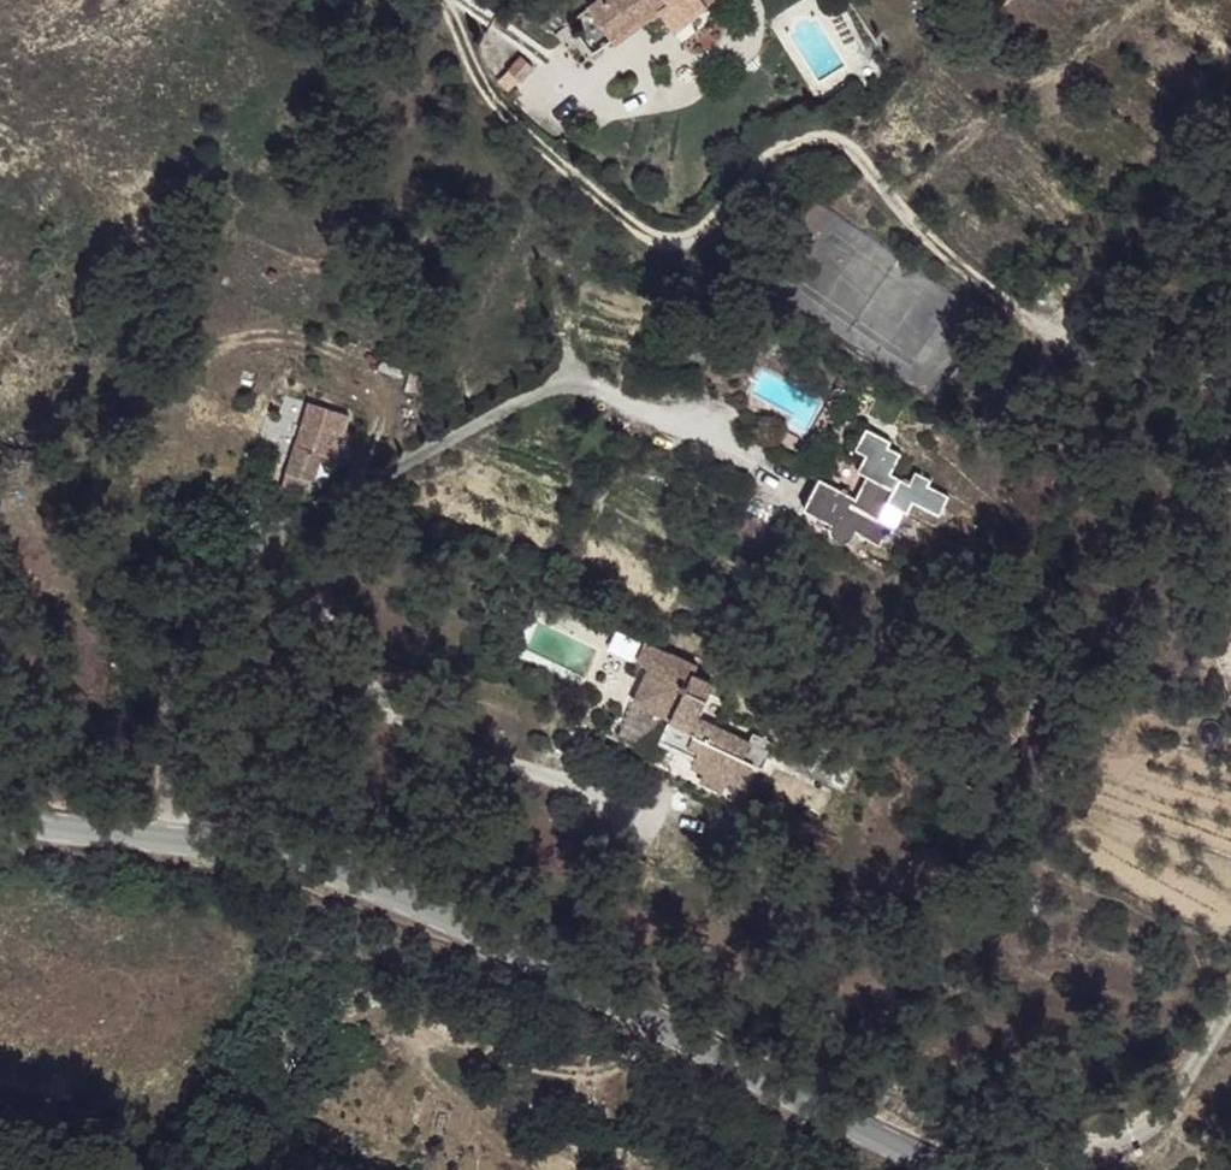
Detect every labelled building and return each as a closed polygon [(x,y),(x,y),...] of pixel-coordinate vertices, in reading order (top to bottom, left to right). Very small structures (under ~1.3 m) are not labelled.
[(552,35),(577,67),(652,8),(671,32),(709,0),(597,0),(582,12),(572,3),(553,17),(562,27),(552,35)] [(330,435),(290,426),(281,468),(304,474),(307,475),(313,448),(326,451),(330,435)] [(878,439),(856,427),(844,452),(853,457),(880,467),(889,453),(875,445),(878,439)] [(880,467),(853,457),(846,470),(853,477),(846,497),(806,477),(795,514),(817,525),(820,540),(827,546),(841,546),(851,536),(893,475),(880,467)] [(920,478),(900,466),(893,475),(851,536),(869,544),(882,523),(870,516),(877,504),(894,513),(903,501),(925,512),(933,494),(916,488),(920,478)] [(304,474),(281,468),(277,484),(300,490),(304,474)] [(676,682),(637,668),(619,701),(654,720),(647,744),(685,757),(711,724),(702,721),(716,685),(681,671),(676,682)] [(741,740),(711,724),(685,757),(680,767),(691,771),(686,783),(714,793),(722,778),(734,786),(746,758),(735,751),(741,740)]
